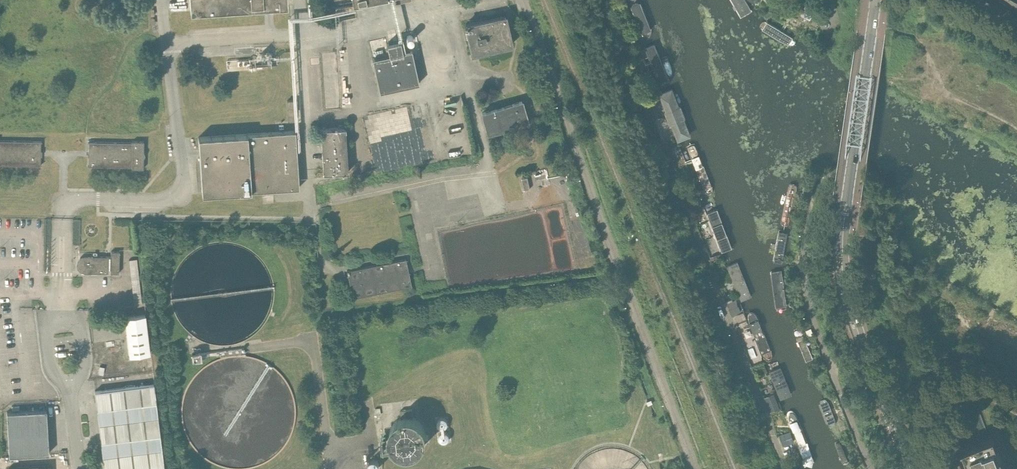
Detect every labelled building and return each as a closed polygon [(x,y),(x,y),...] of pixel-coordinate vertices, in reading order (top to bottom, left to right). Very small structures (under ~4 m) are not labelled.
[(625,0),(639,35),(652,30),(640,0),(626,0),(625,0)] [(741,18),(753,11),(747,1),(746,0),(731,0),(741,18)] [(801,15),(810,19),(812,15),(803,10),(803,11),(801,15)] [(475,52),(512,44),(506,15),(465,24),(472,53),(473,53),(474,56),(476,56),(475,52)] [(760,25),(762,28),(793,46),(794,45),(796,43),(796,41),(795,38),(794,36),(783,30),(767,20),(764,21),(761,22),(760,25)] [(646,44),(662,85),(671,81),(655,40),(646,44)] [(402,52),(400,41),(386,44),(388,55),(373,58),(380,94),(420,85),(412,50),(402,52)] [(659,93),(677,139),(692,134),(674,87),(665,90),(659,93)] [(488,133),(528,121),(522,101),(482,112),(488,133)] [(348,168),(345,131),(346,131),(346,127),(320,129),(320,132),(321,132),(323,170),(323,173),(348,172),(348,168)] [(202,194),(299,188),(295,131),(198,137),(202,194)] [(41,165),(41,141),(0,141),(0,165),(41,165)] [(144,156),(145,155),(144,153),(144,152),(144,141),(132,141),(132,143),(89,142),(89,166),(132,167),(132,168),(143,168),(144,158),(144,156)] [(689,150),(705,191),(713,188),(696,147),(689,150)] [(795,219),(801,184),(789,182),(782,217),(795,219)] [(708,211),(721,251),(733,247),(719,207),(708,211)] [(773,261),(783,263),(790,233),(780,231),(773,261)] [(92,273),(109,273),(109,257),(93,256),(85,256),(81,257),(78,260),(77,264),(78,268),(81,272),(85,273),(92,273)] [(353,298),(412,285),(406,257),(347,270),(353,298)] [(138,258),(130,259),(136,303),(144,302),(138,258)] [(739,261),(728,265),(741,301),(752,297),(739,261)] [(777,308),(788,307),(782,269),(771,270),(777,308)] [(732,313),(741,311),(738,299),(729,301),(732,313)] [(747,312),(765,361),(775,357),(757,308),(747,312)] [(145,315),(127,317),(125,317),(129,356),(150,354),(145,315)] [(805,363),(813,360),(803,328),(793,331),(805,363)] [(792,394),(782,365),(770,369),(781,398),(792,394)] [(154,384),(95,391),(104,468),(164,468),(154,384)] [(828,399),(820,402),(828,424),(836,421),(828,399)] [(768,407),(770,413),(781,409),(779,402),(777,403),(768,407)] [(803,460),(812,457),(794,408),(785,411),(803,460)] [(426,438),(426,435),(426,433),(425,430),(425,428),(424,426),(422,424),(421,423),(419,421),(417,420),(417,419),(414,418),(413,409),(401,411),(402,419),(399,420),(398,420),(395,422),(396,423),(394,425),(392,427),(391,430),(390,433),(390,436),(390,438),(391,441),(392,444),(393,447),(395,449),(397,451),(399,452),(399,453),(402,454),(403,454),(405,454),(406,454),(408,454),(410,454),(412,454),(414,453),(416,453),(418,452),(421,450),(421,449),(422,448),(423,446),(425,444),(425,442),(426,438)] [(8,435),(48,432),(47,410),(7,412),(8,435)] [(48,432),(8,435),(9,455),(49,453),(48,432)] [(782,446),(793,442),(790,432),(778,436),(782,446)] [(1004,466),(1001,468),(999,464),(1003,462),(993,436),(961,448),(964,458),(966,458),(970,468),(1005,468),(1004,466)] [(851,460),(844,442),(836,445),(843,463),(851,460)]
